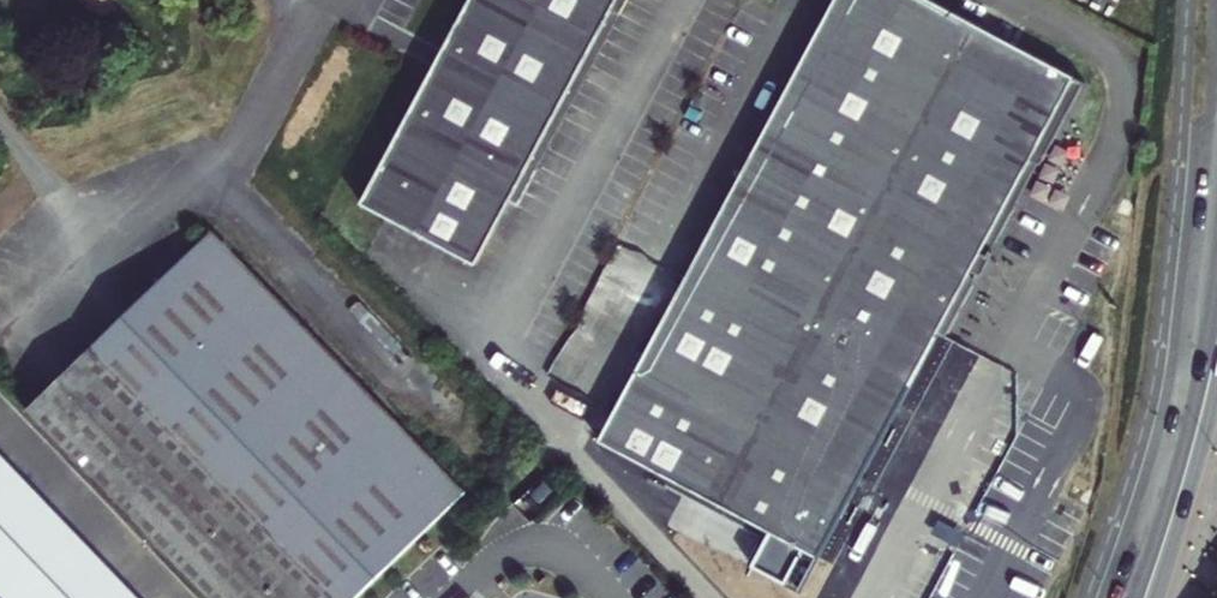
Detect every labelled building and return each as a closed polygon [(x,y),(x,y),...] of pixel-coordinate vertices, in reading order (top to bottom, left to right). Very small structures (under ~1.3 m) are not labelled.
[(356,210),(468,272),(618,0),(471,0),(356,210)] [(1035,160),(1042,164),(1086,82),(932,0),(842,0),(816,47),(1035,160)] [(1035,160),(816,47),(604,444),(821,559),(1035,160)] [(475,505),(211,230),(27,408),(210,597),(379,597),(475,505)] [(22,597),(139,597),(0,453),(0,575),(22,597)]
